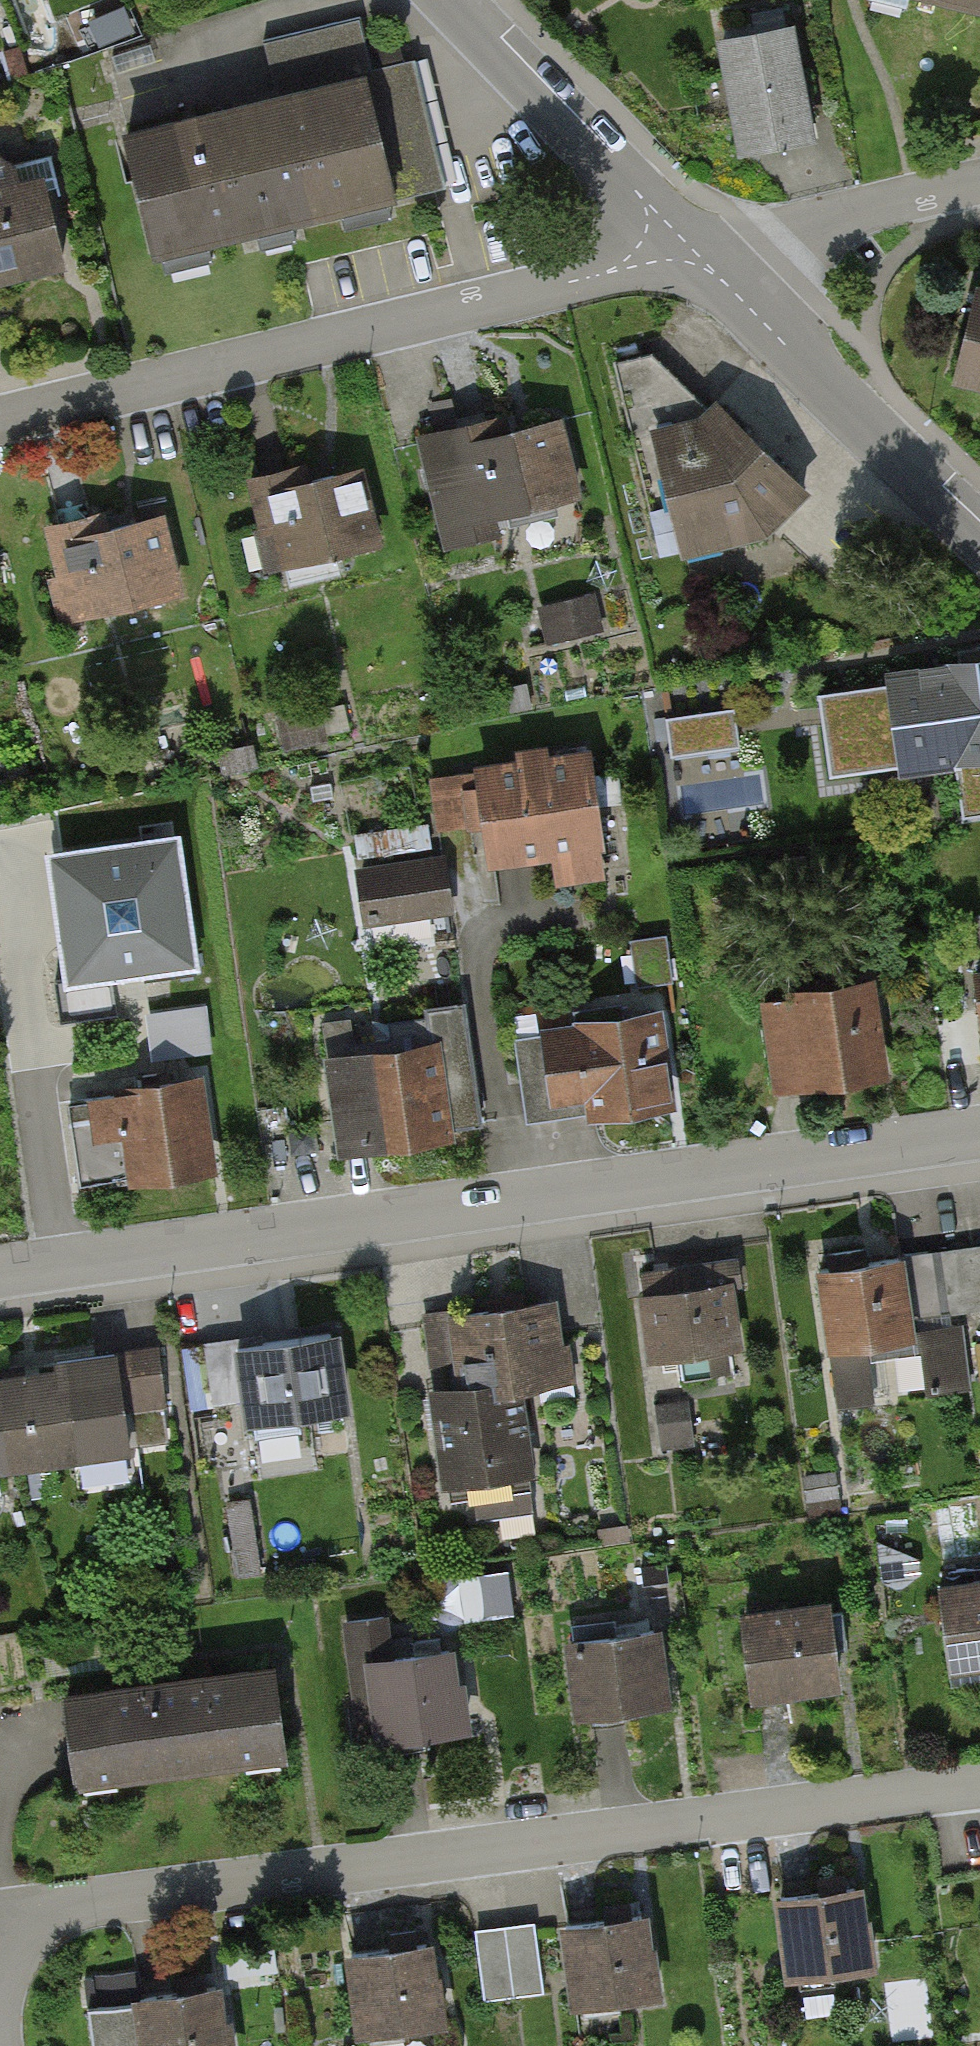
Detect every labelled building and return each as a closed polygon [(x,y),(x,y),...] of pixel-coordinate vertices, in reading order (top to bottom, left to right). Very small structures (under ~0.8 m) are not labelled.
[(137,20),(128,0),(75,0),(66,4),(84,43),(137,20)] [(979,22),(979,0),(888,0),(979,22)] [(277,98),(128,133),(156,251),(434,186),(405,60),(372,67),(360,16),(263,38),(277,98)] [(793,30),(711,44),(729,156),(811,142),(793,30)] [(0,192),(0,286),(59,272),(38,183),(0,192)] [(969,290),(945,389),(979,397),(979,293),(969,290)] [(697,422),(644,432),(674,555),(757,536),(804,492),(717,402),(697,422)] [(463,428),(412,441),(439,553),(490,540),(486,524),(575,503),(555,422),(467,443),(463,428)] [(360,469),(249,495),(267,571),(379,544),(360,469)] [(161,515),(39,545),(57,618),(179,589),(161,515)] [(546,608),(557,645),(607,631),(596,594),(546,608)] [(881,676),(895,776),(979,764),(979,661),(881,676)] [(737,701),(662,712),(668,757),(743,747),(737,701)] [(582,748),(469,765),(484,871),(543,863),(548,894),(602,886),(582,748)] [(363,830),(365,857),(433,853),(431,826),(363,830)] [(133,980),(198,971),(180,839),(52,856),(71,989),(133,980)] [(445,859),(355,871),(363,931),(454,917),(445,859)] [(629,940),(636,990),(674,985),(668,935),(629,940)] [(970,969),(979,1036),(979,968),(970,969)] [(871,983),(761,999),(775,1096),(885,1080),(871,983)] [(149,1008),(152,1058),(215,1055),(212,1004),(149,1008)] [(430,1049),(323,1063),(337,1167),(456,1152),(454,1136),(485,1132),(468,1005),(425,1010),(430,1049)] [(659,1011),(536,1029),(547,1105),(605,1097),(609,1125),(675,1115),(659,1011)] [(198,1082),(80,1099),(93,1183),(211,1166),(198,1082)] [(902,1260),(811,1273),(831,1407),(874,1400),(866,1351),(915,1344),(902,1260)] [(725,1280),(635,1294),(647,1372),(736,1359),(725,1280)] [(559,1300),(439,1318),(450,1389),(516,1391),(571,1383),(559,1300)] [(238,1339),(207,1343),(216,1401),(251,1396),(254,1420),(341,1408),(331,1333),(239,1346),(238,1339)] [(61,1360),(62,1368),(70,1422),(165,1408),(155,1345),(61,1360)] [(34,1372),(0,1377),(0,1466),(74,1456),(70,1422),(62,1368),(34,1372)] [(450,1389),(420,1394),(435,1493),(530,1479),(516,1391),(450,1389)] [(931,1589),(945,1679),(979,1673),(979,1581),(931,1589)] [(822,1604),(736,1615),(747,1697),(834,1685),(822,1604)] [(655,1627),(559,1640),(570,1720),(666,1707),(655,1627)] [(450,1645),(360,1659),(374,1746),(463,1732),(450,1645)] [(266,1665),(55,1694),(68,1789),(279,1760),(266,1665)] [(859,1887),(769,1899),(780,1985),(871,1972),(859,1887)] [(644,1914),(553,1927),(565,2011),(656,1999),(644,1914)] [(535,1922),(472,1930),(483,2008),(545,1999),(535,1922)] [(427,1944),(340,1955),(351,2041),(439,2029),(427,1944)] [(130,2000),(136,2045),(232,2045),(223,1987),(130,2000)]
